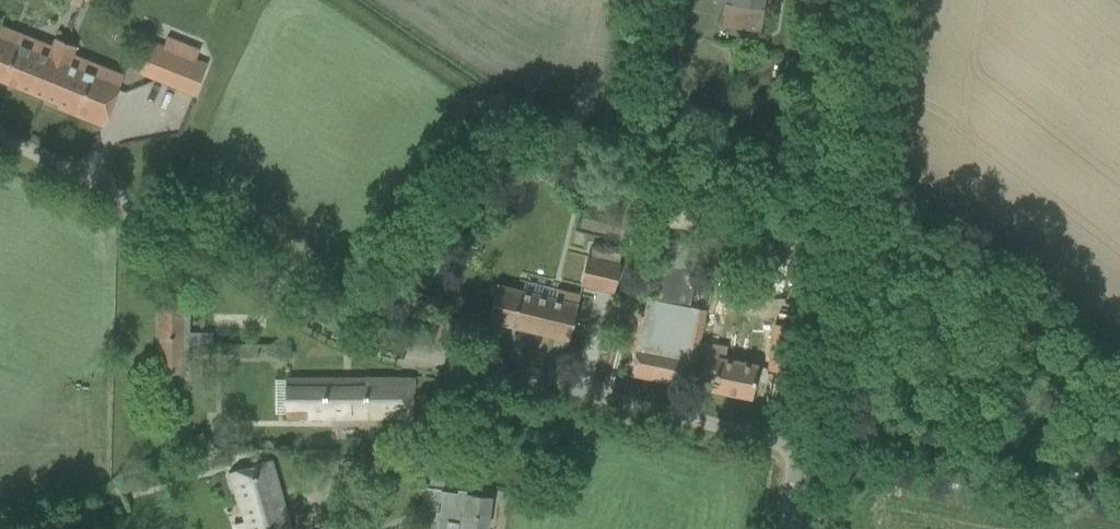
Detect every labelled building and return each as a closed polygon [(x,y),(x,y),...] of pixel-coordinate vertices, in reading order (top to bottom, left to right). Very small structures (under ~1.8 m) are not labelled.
[(65,43),(54,39),(51,48),(0,27),(0,82),(42,99),(65,43)] [(104,123),(123,76),(71,56),(75,48),(65,43),(42,99),(104,123)] [(150,78),(194,96),(206,66),(162,47),(150,78)] [(580,286),(598,290),(605,260),(620,263),(621,254),(593,248),(591,257),(586,256),(580,286)] [(487,322),(568,342),(580,296),(557,290),(555,299),(496,284),(487,322)] [(181,368),(181,333),(182,292),(158,292),(157,374),(181,374),(181,368)] [(632,375),(690,387),(705,311),(646,300),(632,375)] [(774,317),(764,368),(786,372),(796,321),(774,317)] [(181,368),(188,368),(189,346),(212,346),(212,333),(181,333),(181,368)] [(707,342),(701,377),(713,379),(711,390),(750,398),(756,366),(724,360),(727,346),(707,342)] [(413,419),(413,379),(285,379),(285,419),(413,419)] [(231,472),(247,528),(289,528),(270,461),(231,472)] [(490,498),(447,493),(442,492),(436,528),(486,528),(490,498)]
